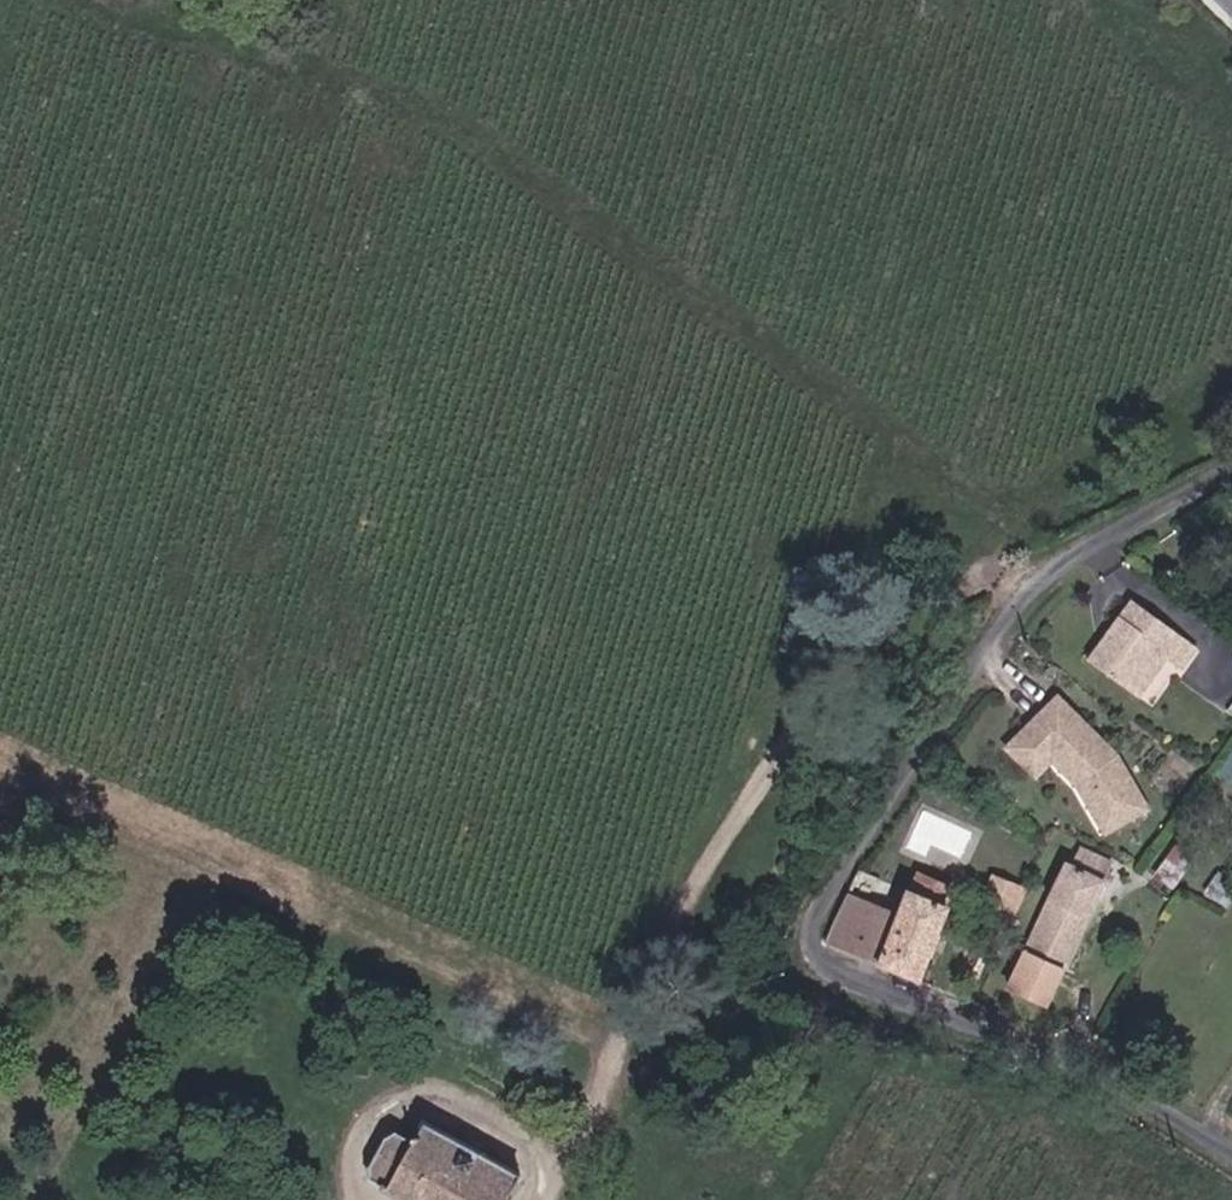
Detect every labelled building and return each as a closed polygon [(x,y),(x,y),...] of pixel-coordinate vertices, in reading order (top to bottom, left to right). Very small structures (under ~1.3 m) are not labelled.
[(1165,670),(1178,679),(1197,648),(1132,605),(1113,637),(1117,640),(1112,648),(1107,645),(1093,667),(1145,703),(1165,670)] [(1154,816),(1124,767),(1111,753),(1103,751),(1094,743),(1098,740),(1066,705),(1024,745),(1046,768),(1052,763),(1058,769),(1083,794),(1112,841),(1154,816)] [(1046,768),(1024,745),(1012,755),(1040,785),(1058,769),(1052,763),(1046,768)] [(1031,982),(1064,999),(1120,877),(1122,872),(1127,861),(1096,844),(1089,860),(1082,857),(1031,982)] [(1185,888),(1202,862),(1182,850),(1165,876),(1185,888)] [(1210,889),(1231,904),(1231,856),(1210,889)] [(898,956),(942,976),(952,950),(954,951),(961,932),(960,932),(978,887),(942,868),(919,922),(913,919),(898,956)] [(1127,880),(1129,875),(1122,872),(1120,877),(1127,880)] [(1020,916),(1028,882),(996,875),(988,909),(1020,916)] [(898,956),(913,919),(869,901),(850,934),(898,956)] [(367,1199),(488,1199),(497,1182),(400,1128),(389,1147),(367,1135),(340,1185),(367,1199)]
